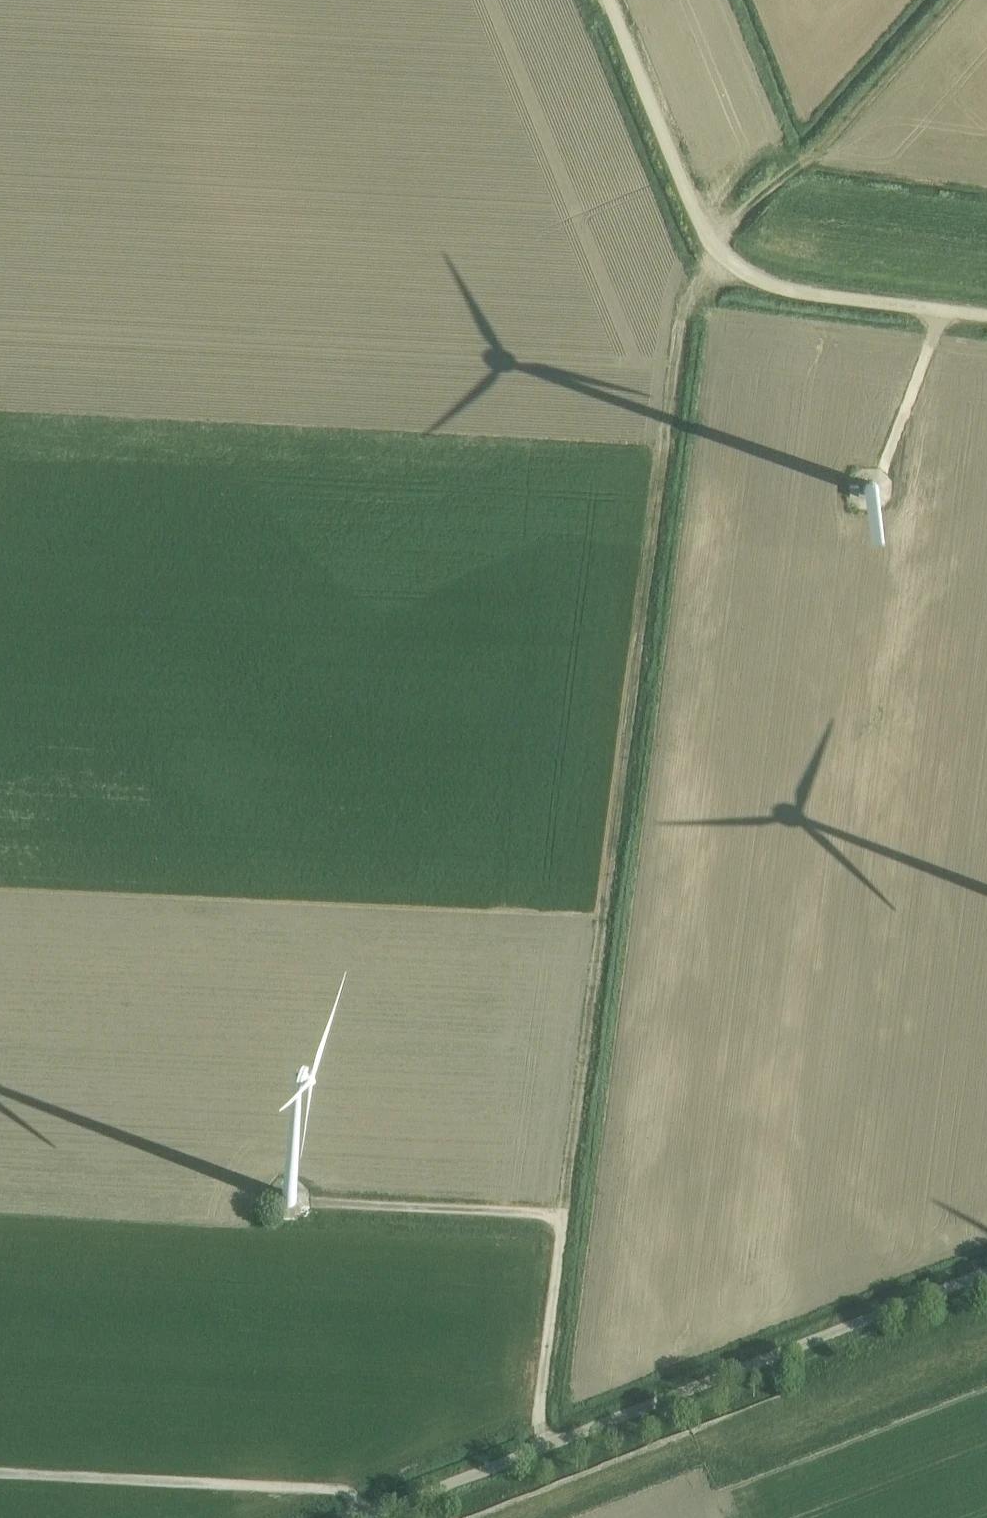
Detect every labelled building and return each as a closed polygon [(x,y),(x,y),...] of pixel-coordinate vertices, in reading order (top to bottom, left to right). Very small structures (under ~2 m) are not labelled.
[(886,499),(888,487),(872,485),(871,498),(886,499)]
